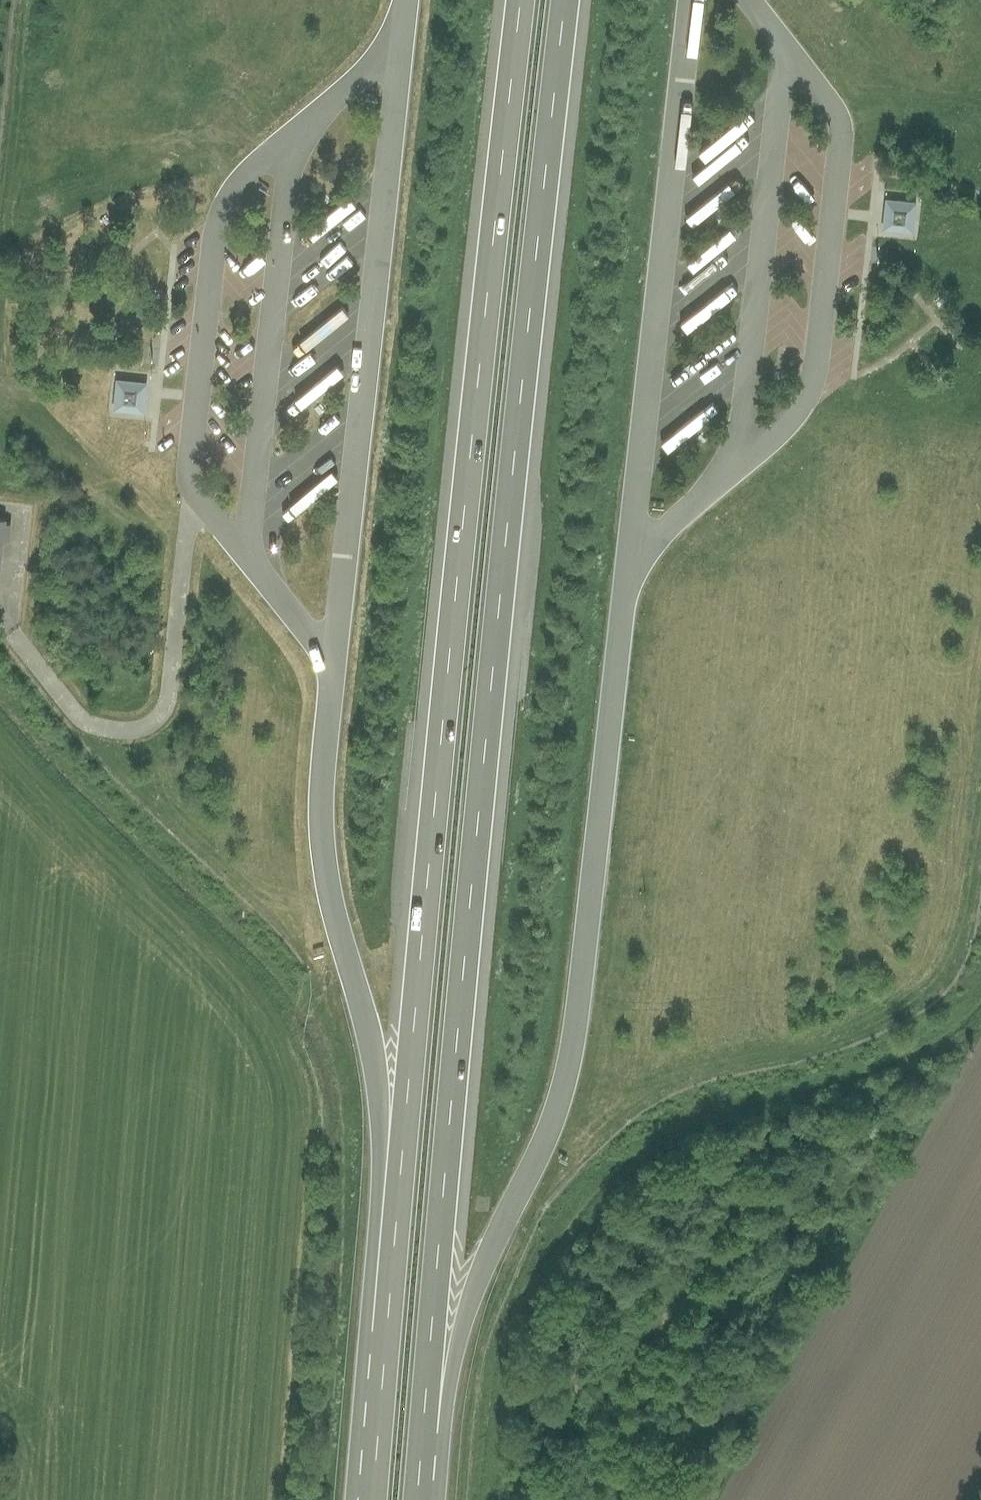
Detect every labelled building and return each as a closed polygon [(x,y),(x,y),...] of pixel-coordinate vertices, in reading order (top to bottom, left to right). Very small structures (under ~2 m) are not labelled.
[(894,198),(890,230),(922,234),(925,201),(894,198)] [(115,377),(113,406),(143,409),(146,380),(115,377)] [(4,559),(8,516),(0,515),(0,559),(4,559)]
